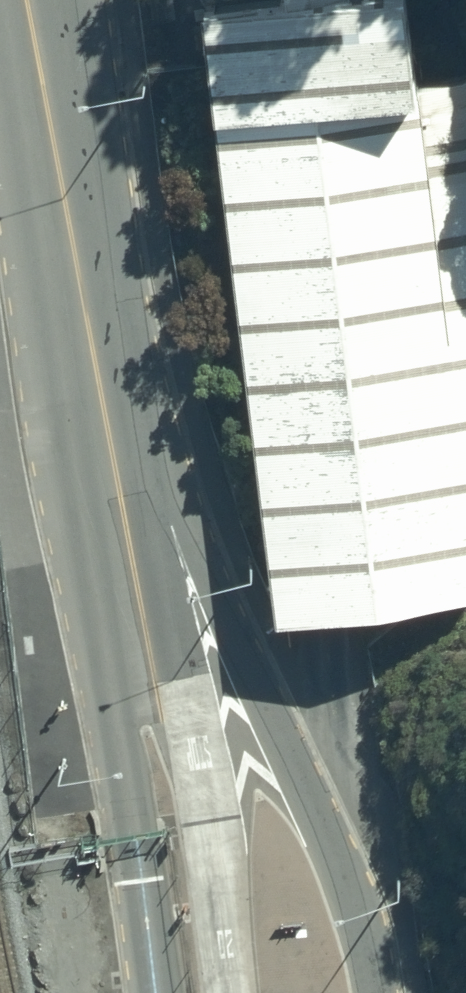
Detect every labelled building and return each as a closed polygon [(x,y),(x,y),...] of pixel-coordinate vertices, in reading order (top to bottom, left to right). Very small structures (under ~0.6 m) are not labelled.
[(201,6),(282,625),(336,618),(465,601),(465,77),(422,83),(412,0),(243,0),(201,6)]
